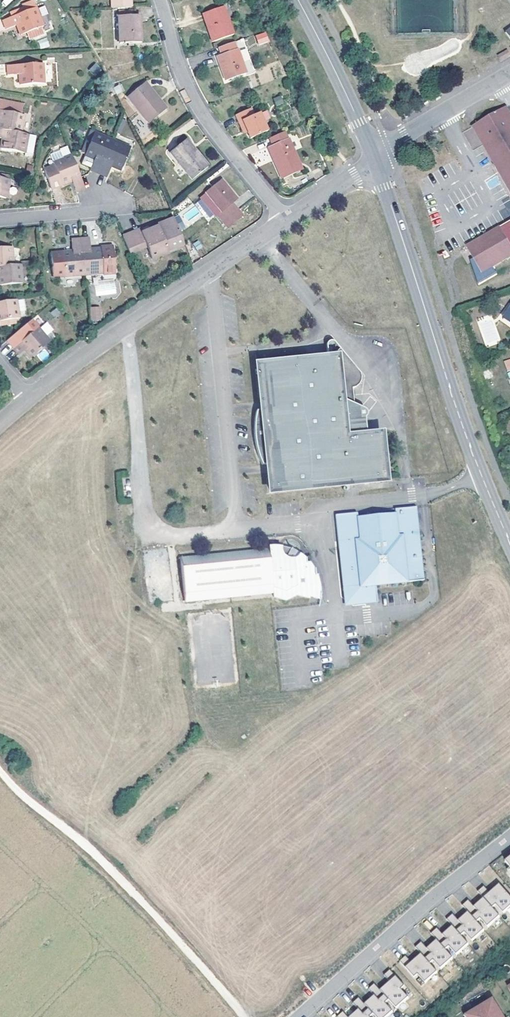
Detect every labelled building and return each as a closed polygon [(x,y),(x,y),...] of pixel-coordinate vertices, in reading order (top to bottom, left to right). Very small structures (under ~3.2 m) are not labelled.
[(12,17),(3,20),(6,29),(17,25),(20,24),(21,27),(18,28),(21,35),(27,33),(30,40),(45,35),(41,27),(43,26),(36,8),(34,1),(22,5),(23,8),(25,12),(12,17)] [(225,5),(201,13),(211,42),(234,34),(225,5)] [(10,13),(12,17),(25,12),(23,8),(10,13)] [(132,16),(118,16),(119,44),(141,43),(140,15),(132,16)] [(258,45),(269,41),(266,31),(255,35),(258,45)] [(234,42),(218,48),(221,55),(217,56),(226,80),(246,73),(234,42)] [(500,61),(509,56),(509,54),(509,51),(498,56),(500,61)] [(44,63),(8,65),(9,75),(19,74),(22,74),(23,77),(20,77),(20,84),(45,83),(45,82),(44,63)] [(88,69),(94,76),(102,70),(96,63),(88,69)] [(108,88),(111,85),(103,71),(101,74),(108,88)] [(145,82),(127,97),(149,123),(166,109),(145,82)] [(251,108),(235,114),(242,131),(246,129),(247,133),(250,138),(268,130),(260,112),(254,115),(251,108)] [(506,108),(478,124),(483,134),(484,135),(495,154),(504,170),(509,180),(509,115),(506,108)] [(21,133),(24,115),(0,111),(0,119),(2,119),(2,123),(0,123),(0,130),(21,133)] [(121,133),(126,121),(121,119),(116,130),(121,133)] [(509,190),(509,180),(504,170),(495,154),(484,135),(483,134),(478,124),(463,133),(473,151),(484,145),(509,190)] [(91,167),(90,170),(98,173),(112,140),(86,129),(77,150),(85,153),(81,164),(88,167),(89,166),(91,167)] [(0,130),(0,138),(3,138),(0,148),(25,152),(25,155),(32,156),(36,136),(21,133),(0,130)] [(285,131),(268,138),(271,145),(268,146),(282,178),(302,170),(285,131)] [(208,167),(185,139),(170,152),(192,179),(208,167)] [(130,147),(112,140),(98,173),(106,176),(111,166),(112,164),(115,165),(114,168),(121,170),(130,147)] [(80,178),(71,154),(52,161),(54,165),(55,170),(44,173),(51,189),(68,182),(67,180),(71,178),(72,181),(76,192),(84,188),(80,178)] [(5,178),(0,177),(0,197),(7,198),(10,179),(5,178)] [(222,179),(199,198),(215,217),(216,215),(227,227),(243,215),(232,202),(237,198),(222,179)] [(178,216),(173,218),(179,231),(185,227),(178,216)] [(184,243),(173,218),(157,224),(158,226),(153,228),(152,233),(142,237),(141,232),(140,229),(122,236),(129,254),(147,246),(151,258),(168,252),(167,249),(184,243)] [(509,228),(509,222),(467,247),(469,252),(477,247),(487,241),(498,235),(507,230),(509,228)] [(153,228),(141,232),(142,237),(152,233),(153,228)] [(477,285),(494,274),(491,268),(509,257),(509,228),(507,230),(498,235),(487,241),(477,247),(469,252),(474,260),(470,262),(477,285)] [(84,274),(103,273),(103,275),(114,273),(112,246),(101,247),(101,248),(90,249),(89,238),(81,239),(84,274)] [(84,274),(81,239),(71,240),(72,251),(62,252),(65,276),(84,274)] [(14,265),(12,247),(0,248),(0,266),(14,265)] [(0,266),(0,274),(1,274),(2,277),(0,278),(0,285),(23,283),(21,264),(14,265),(0,266)] [(17,300),(0,302),(0,325),(16,322),(15,319),(20,318),(17,300)] [(101,321),(100,306),(90,307),(91,322),(101,321)] [(38,327),(13,347),(19,355),(25,350),(27,348),(29,350),(27,352),(31,357),(50,342),(38,327)] [(346,356),(333,341),(332,340),(330,341),(327,343),(327,345),(328,358),(346,356)] [(44,349),(36,355),(41,361),(49,356),(44,349)] [(257,411),(254,422),(254,439),(257,453),(260,461),(262,465),(268,464),(271,491),(385,480),(380,434),(365,435),(360,436),(358,418),(364,419),(366,417),(366,414),(366,410),(354,404),(349,403),(348,389),(352,389),(356,388),(359,384),(361,379),(360,373),(346,356),(328,358),(305,360),(258,365),(261,391),(262,410),(257,411)] [(357,513),(336,514),(340,549),(346,548),(346,553),(344,553),(348,595),(354,600),(377,597),(376,585),(424,580),(421,545),(415,546),(414,541),(417,541),(416,531),(413,531),(413,528),(419,527),(417,506),(395,509),(396,513),(358,517),(357,513)] [(269,549),(180,557),(184,602),(273,593),(274,597),(286,600),(298,595),(310,598),(310,596),(321,599),(321,592),(321,586),(319,580),(318,575),(316,575),(314,569),(310,562),(307,563),(306,558),(299,553),(297,556),(294,559),(290,559),(285,557),(282,553),(280,546),(278,546),(274,546),(269,546),(269,549)] [(287,547),(280,546),(282,553),(285,557),(290,559),(294,559),(297,556),(299,553),(297,552),(292,549),(287,547)] [(346,548),(340,549),(345,605),(377,602),(377,597),(354,600),(348,595),(344,553),(346,553),(346,548)] [(414,977),(418,974),(425,982),(437,971),(430,963),(433,960),(441,968),(453,957),(445,949),(449,946),(456,954),(468,943),(461,935),(465,932),(472,940),(484,929),(477,921),(480,918),(487,926),(499,915),(492,907),(496,904),(503,912),(509,906),(509,896),(500,885),(495,889),(494,888),(489,892),(483,885),(477,891),(483,897),(485,899),(480,903),(478,902),(474,906),(468,899),(462,905),(468,911),(469,913),(464,917),(463,916),(458,920),(452,913),(446,919),(452,925),(454,927),(449,931),(447,930),(443,934),(437,927),(431,933),(437,939),(438,941),(433,945),(432,944),(427,948),(421,942),(415,947),(421,954),(422,955),(417,960),(416,958),(411,962),(405,956),(399,961),(414,977)] [(373,1014),(376,1016),(386,1016),(393,1011),(385,1003),(389,1000),(396,1008),(408,997),(401,989),(404,986),(390,970),(384,975),(389,981),(385,985),(386,987),(381,991),(380,990),(374,983),(368,989),(374,995),(369,999),(371,1001),(365,1005),(364,1004),(358,997),(352,1003),(358,1009),(354,1013),(355,1015),(353,1016),(370,1016),(373,1014)] [(470,1016),(499,1016),(491,1005),(470,1016)]
